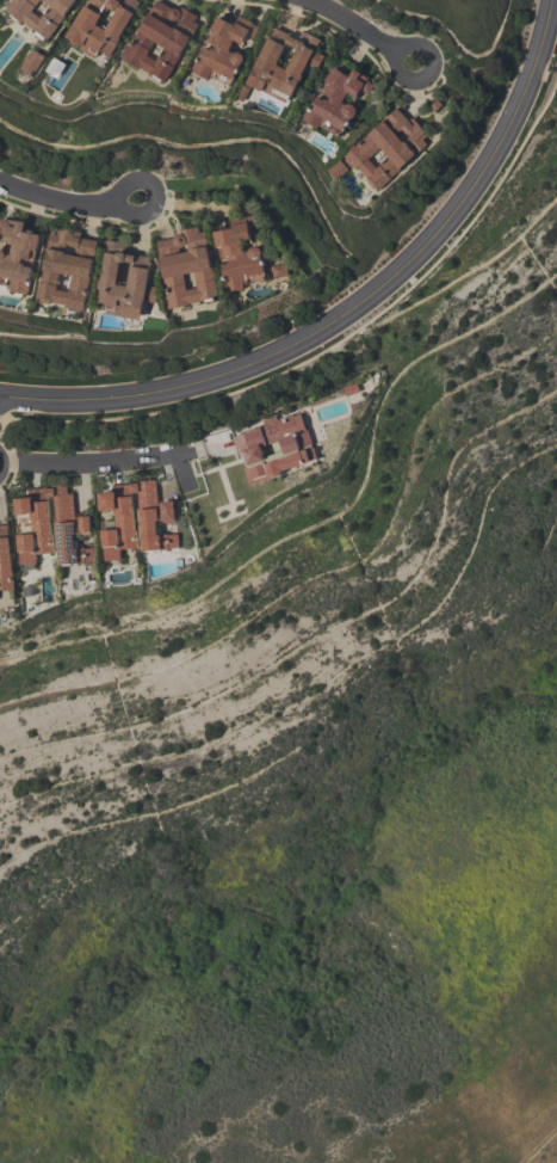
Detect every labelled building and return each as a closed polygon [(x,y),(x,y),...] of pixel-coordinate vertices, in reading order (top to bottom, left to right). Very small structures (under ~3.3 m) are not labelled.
[(7,7),(12,0),(14,0),(40,0),(32,11),(39,17),(49,5),(42,0),(76,0),(66,14),(66,16),(48,39),(33,29),(23,21),(23,23),(6,10),(8,7),(7,7)] [(88,2),(90,0),(139,0),(141,1),(134,12),(135,13),(110,56),(100,50),(99,53),(98,51),(94,57),(80,49),(81,45),(66,36),(86,1),(88,2)] [(129,45),(157,0),(159,0),(172,7),(174,7),(175,7),(178,8),(180,10),(181,6),(198,16),(194,21),(199,24),(192,36),(180,54),(181,55),(174,67),(175,67),(166,81),(151,73),(151,74),(138,67),(138,68),(122,57),(123,55),(120,55),(126,44),(129,45)] [(192,68),(197,57),(198,57),(204,47),(210,49),(212,44),(206,42),(211,31),(210,30),(217,16),(234,24),(239,14),(254,21),(253,24),(259,27),(254,38),(247,35),(242,44),(234,41),(229,50),(234,53),(235,51),(237,51),(241,51),(243,54),(245,56),(245,60),(245,62),(242,63),(241,64),(230,84),(213,75),(212,78),(209,76),(208,79),(192,72),(193,69),(192,68)] [(247,84),(254,68),(253,67),(268,36),(271,37),(276,26),(289,33),(289,35),(298,39),(303,30),(321,39),(315,50),(324,55),(318,68),(308,63),(303,73),(304,74),(293,98),(281,92),(278,99),(262,91),(261,91),(247,84)] [(36,74),(31,72),(29,75),(19,69),(24,61),(29,51),(30,53),(32,48),(45,56),(36,74)] [(352,118),(340,136),(324,127),(323,128),(318,125),(317,128),(301,118),(310,104),(310,105),(317,94),(322,98),(326,94),(320,91),(327,81),(324,80),(334,66),(349,76),(354,68),(361,73),(370,79),(367,80),(375,85),(369,94),(361,90),(357,97),(348,92),(342,101),(346,104),(348,103),(352,104),(354,105),(357,109),(357,112),(354,116),(352,118)] [(428,134),(423,139),(428,143),(402,168),(402,170),(380,190),(378,186),(376,190),(367,181),(370,179),(358,167),(357,168),(354,166),(353,167),(346,159),(347,158),(345,156),(396,107),(408,121),(413,117),(428,134)] [(260,256),(265,278),(248,282),(248,283),(243,284),(243,288),(227,291),(221,264),(229,263),(229,260),(231,259),(231,256),(227,257),(227,258),(219,259),(218,247),(216,247),(213,232),(231,228),(229,217),(246,215),(246,216),(253,215),(255,226),(248,227),(248,229),(250,229),(250,234),(249,234),(250,241),(241,242),(243,251),(248,251),(249,250),(250,247),(252,246),(254,246),(256,246),(258,247),(260,248),(261,250),(261,252),(261,254),(260,256)] [(6,232),(0,231),(0,220),(7,221),(7,219),(17,221),(17,220),(25,221),(24,230),(41,234),(37,251),(36,251),(35,261),(27,260),(27,265),(33,266),(29,294),(11,291),(11,288),(7,287),(7,284),(0,283),(0,248),(1,248),(4,250),(5,251),(6,252),(6,253),(11,254),(12,244),(4,242),(6,232)] [(204,230),(211,266),(212,266),(218,296),(199,300),(200,301),(190,303),(190,304),(167,308),(165,294),(166,293),(156,241),(173,238),(174,236),(175,235),(177,234),(179,233),(180,233),(179,229),(198,226),(199,232),(204,230)] [(98,240),(95,253),(97,254),(95,260),(94,259),(87,297),(88,297),(87,308),(85,307),(83,310),(81,310),(80,312),(69,310),(69,308),(67,307),(67,304),(52,302),(52,301),(50,301),(50,304),(39,302),(41,299),(37,297),(39,281),(41,281),(50,233),(57,234),(58,228),(81,232),(80,236),(98,240)] [(95,301),(99,279),(100,279),(106,240),(126,242),(125,252),(150,256),(148,269),(149,269),(147,285),(157,287),(155,297),(157,297),(157,302),(144,301),(144,302),(143,302),(141,319),(106,314),(107,306),(106,304),(106,303),(95,301)] [(289,275),(273,278),(271,265),(286,263),(289,275)] [(249,486),(242,467),(247,466),(242,451),(237,454),(231,437),(243,433),(242,432),(264,425),(261,419),(274,416),(276,419),(291,413),(292,416),(299,413),(305,429),(307,429),(317,459),(310,461),(310,462),(291,468),(291,467),(280,470),(281,474),(249,486)] [(142,552),(140,509),(138,509),(137,492),(131,492),(135,531),(137,530),(138,548),(119,549),(120,559),(103,560),(100,529),(116,528),(115,509),(98,510),(97,493),(99,493),(99,492),(113,491),(112,484),(137,482),(137,480),(156,479),(159,507),(161,507),(160,501),(174,500),(175,521),(174,521),(174,522),(163,523),(163,521),(161,522),(161,519),(156,521),(156,534),(167,533),(167,534),(178,534),(178,547),(168,548),(168,549),(142,552)] [(58,565),(52,497),(47,498),(45,488),(52,487),(52,486),(66,485),(67,493),(73,493),(75,516),(76,523),(79,523),(78,516),(89,515),(91,535),(81,536),(81,534),(80,534),(80,533),(73,534),(74,548),(83,547),(83,548),(95,547),(97,561),(58,565)] [(13,498),(29,497),(29,488),(45,487),(45,488),(47,498),(47,500),(48,500),(50,535),(52,535),(54,553),(36,554),(37,564),(19,566),(17,534),(32,533),(30,512),(16,513),(13,498)] [(14,589),(0,590),(0,525),(7,524),(8,536),(10,536),(12,571),(13,571),(14,589)]
